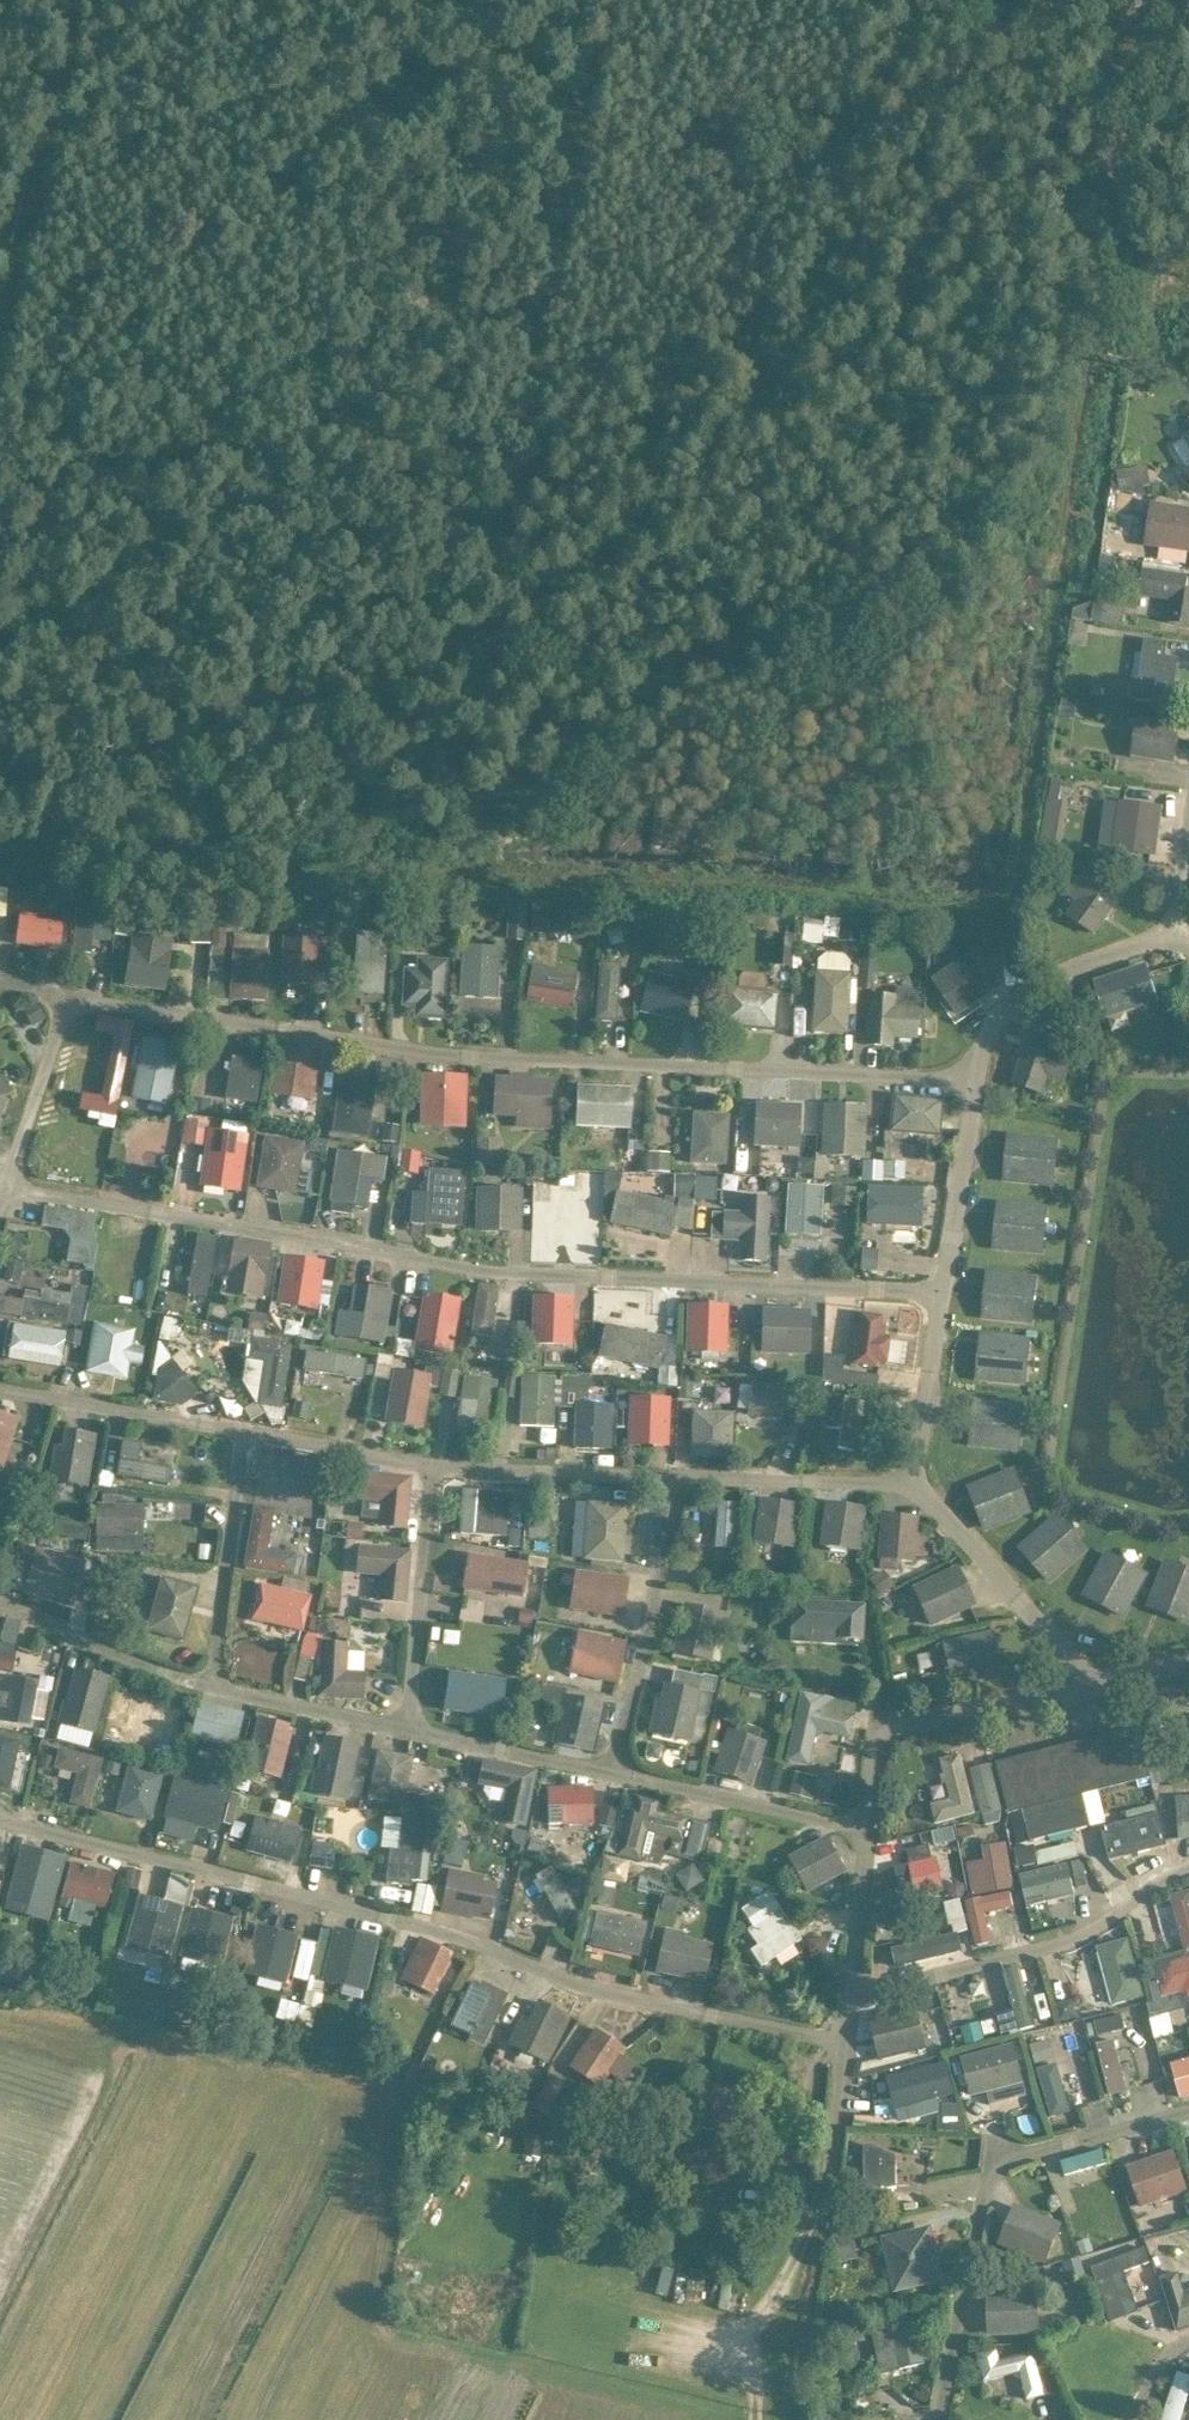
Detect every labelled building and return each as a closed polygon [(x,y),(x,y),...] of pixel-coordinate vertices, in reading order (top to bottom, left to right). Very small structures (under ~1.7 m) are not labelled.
[(1146,466),(1116,471),(1119,489),(1150,483),(1146,466)] [(1136,494),(1134,509),(1150,511),(1151,503),(1152,496),(1136,494)] [(1144,548),(1188,554),(1188,508),(1151,503),(1150,511),(1144,548)] [(1138,596),(1171,602),(1168,624),(1188,628),(1188,590),(1185,589),(1187,576),(1142,569),(1138,596)] [(1075,608),(1074,619),(1093,621),(1095,602),(1075,608)] [(1139,679),(1132,678),(1129,700),(1161,704),(1162,697),(1168,698),(1170,688),(1173,688),(1178,658),(1165,657),(1168,642),(1145,639),(1139,679)] [(1093,684),(1092,695),(1101,696),(1103,686),(1093,684)] [(1074,719),(1078,700),(1063,697),(1059,717),(1074,719)] [(1136,717),(1130,758),(1174,765),(1181,725),(1136,717)] [(1113,851),(1156,858),(1163,807),(1120,800),(1113,851)] [(1042,826),(1040,840),(1054,842),(1057,828),(1042,826)] [(1069,916),(1093,933),(1121,893),(1087,869),(1069,894),(1079,901),(1069,916)] [(72,953),(91,954),(91,939),(106,939),(107,922),(108,922),(109,905),(98,904),(99,884),(77,882),(75,902),(76,903),(72,953)] [(10,884),(9,899),(27,900),(28,885),(10,884)] [(7,916),(8,887),(0,886),(0,916),(7,916)] [(433,916),(428,895),(393,904),(398,925),(433,916)] [(379,897),(378,912),(389,913),(390,897),(379,897)] [(505,942),(524,942),(525,902),(506,901),(505,942)] [(209,972),(221,973),(224,930),(232,930),(233,911),(214,910),(209,972)] [(532,911),(531,928),(546,929),(547,911),(532,911)] [(16,943),(59,949),(62,924),(36,920),(37,916),(20,914),(16,943)] [(840,919),(839,939),(861,940),(862,920),(840,919)] [(956,933),(956,940),(961,945),(969,945),(974,940),(974,933),(969,927),(961,927),(956,933)] [(933,928),(931,947),(950,950),(952,930),(933,928)] [(646,931),(630,930),(630,946),(645,947),(646,931)] [(358,932),(354,992),(382,994),(386,934),(358,932)] [(123,986),(164,993),(172,941),(131,934),(123,986)] [(234,946),(267,949),(268,936),(235,934),(234,946)] [(776,934),(774,965),(792,966),(794,935),(776,934)] [(285,936),(282,982),(316,984),(317,968),(323,968),(325,938),(285,936)] [(460,995),(496,997),(499,949),(463,947),(460,995)] [(929,980),(956,1018),(1001,986),(974,949),(929,980)] [(230,998),(265,1000),(268,952),(233,950),(230,998)] [(825,953),(818,961),(818,971),(815,971),(811,1033),(847,1035),(851,972),(850,972),(850,962),(844,954),(825,953)] [(416,1016),(442,1017),(445,963),(419,961),(419,972),(406,971),(404,1005),(417,1005),(416,1016)] [(595,1020),(615,1022),(619,964),(599,963),(595,1020)] [(1093,980),(1105,1019),(1159,1002),(1145,963),(1093,980)] [(526,1001),(571,1008),(577,973),(532,965),(526,1001)] [(738,979),(737,990),(725,989),(722,1025),(774,1030),(777,994),(766,993),(767,981),(764,975),(743,973),(738,979)] [(641,1010),(685,1020),(693,985),(649,975),(641,1010)] [(896,991),(893,995),(867,994),(864,1046),(892,1047),(892,1039),(915,1040),(918,993),(913,989),(901,989),(896,991)] [(45,1015),(37,1001),(24,1008),(32,1023),(45,1015)] [(1071,1010),(1076,1025),(1088,1021),(1083,1006),(1071,1010)] [(84,1094),(80,1109),(89,1111),(88,1118),(99,1121),(98,1126),(112,1129),(115,1116),(114,1116),(133,1022),(98,1015),(95,1031),(115,1035),(102,1097),(84,1094)] [(1012,1086),(1043,1095),(1048,1080),(1064,1086),(1074,1053),(1026,1038),(1012,1086)] [(165,1105),(179,1045),(144,1039),(131,1097),(165,1105)] [(271,1094),(311,1100),(318,1051),(278,1045),(271,1094)] [(225,1099),(256,1104),(262,1061),(231,1056),(225,1099)] [(7,1095),(8,1091),(8,1086),(6,1082),(2,1078),(0,1076),(0,1117),(7,1095)] [(423,1077),(422,1113),(439,1114),(439,1126),(464,1126),(465,1078),(423,1077)] [(495,1079),(493,1114),(516,1115),(550,1117),(552,1082),(495,1079)] [(333,1132),(367,1137),(374,1089),(339,1084),(333,1132)] [(576,1086),(575,1127),(630,1129),(631,1088),(576,1086)] [(195,1092),(193,1108),(208,1109),(210,1094),(195,1092)] [(892,1094),(888,1132),(939,1137),(943,1099),(892,1094)] [(754,1102),(752,1147),(799,1149),(800,1104),(754,1102)] [(820,1157),(863,1158),(865,1107),(822,1105),(820,1157)] [(689,1163),(724,1166),(728,1114),(693,1112),(689,1163)] [(188,1119),(185,1143),(206,1146),(207,1138),(208,1129),(209,1122),(188,1119)] [(384,1124),(382,1141),(398,1143),(400,1126),(384,1124)] [(206,1146),(201,1176),(220,1178),(219,1189),(219,1190),(239,1193),(246,1144),(248,1135),(208,1129),(207,1138),(206,1146)] [(1007,1133),(1001,1180),(1054,1186),(1059,1139),(1007,1133)] [(256,1187),(309,1195),(312,1172),(300,1170),(303,1151),(305,1142),(304,1142),(264,1136),(256,1187)] [(305,1142),(303,1151),(314,1153),(316,1139),(304,1137),(304,1142),(305,1142)] [(478,1162),(497,1163),(498,1141),(479,1140),(478,1162)] [(628,1142),(628,1151),(643,1152),(644,1142),(628,1142)] [(329,1202),(331,1203),(329,1211),(351,1215),(352,1206),(368,1209),(372,1180),(382,1181),(386,1158),(336,1151),(329,1202)] [(402,1151),(400,1171),(418,1174),(421,1154),(402,1151)] [(648,1172),(669,1173),(670,1154),(649,1153),(648,1172)] [(813,1174),(814,1159),(798,1158),(798,1173),(813,1174)] [(883,1178),(883,1163),(864,1162),(863,1182),(883,1182),(883,1178)] [(905,1164),(883,1163),(883,1178),(904,1179),(905,1164)] [(424,1224),(460,1227),(464,1182),(461,1172),(428,1169),(424,1224)] [(604,1172),(603,1189),(616,1192),(618,1192),(622,1173),(604,1172)] [(517,1174),(517,1182),(533,1182),(533,1174),(517,1174)] [(674,1198),(692,1203),(692,1174),(674,1174),(674,1198)] [(716,1200),(717,1178),(698,1177),(697,1177),(696,1199),(716,1200)] [(785,1234),(819,1236),(822,1186),(787,1185),(785,1234)] [(833,1203),(856,1205),(857,1188),(834,1186),(833,1203)] [(474,1231),(520,1233),(521,1189),(476,1187),(474,1231)] [(866,1187),(865,1225),(920,1227),(922,1189),(866,1187)] [(610,1223),(671,1235),(672,1228),(686,1231),(692,1203),(674,1198),(665,1196),(664,1201),(618,1192),(616,1192),(610,1223)] [(739,1261),(765,1262),(769,1197),(742,1196),(742,1213),(723,1212),(721,1238),(741,1239),(739,1261)] [(996,1201),(991,1249),(1043,1254),(1048,1206),(996,1201)] [(44,1207),(40,1227),(63,1231),(70,1240),(66,1262),(81,1264),(80,1270),(91,1272),(96,1244),(90,1243),(94,1216),(44,1207)] [(17,1259),(24,1235),(4,1230),(0,1245),(0,1254),(17,1259)] [(187,1295),(206,1298),(216,1237),(197,1234),(187,1295)] [(220,1293),(261,1301),(271,1244),(233,1237),(233,1241),(219,1239),(213,1277),(222,1278),(220,1293)] [(862,1248),(860,1269),(875,1270),(877,1250),(862,1248)] [(276,1304),(316,1311),(324,1262),(284,1255),(276,1304)] [(2,1278),(17,1282),(23,1262),(7,1258),(2,1278)] [(985,1270),(980,1319),(1033,1324),(1038,1275),(985,1270)] [(80,1326),(86,1287),(89,1288),(91,1274),(81,1273),(80,1285),(72,1284),(70,1294),(40,1290),(39,1301),(22,1298),(22,1300),(0,1297),(0,1314),(80,1326)] [(337,1311),(333,1335),(382,1344),(391,1292),(389,1291),(388,1285),(375,1283),(372,1288),(368,1287),(362,1316),(347,1313),(337,1311)] [(470,1334),(490,1337),(498,1288),(478,1285),(470,1334)] [(413,1349),(450,1356),(460,1300),(423,1293),(413,1349)] [(530,1345),(571,1346),(573,1296),(532,1295),(530,1345)] [(685,1354),(726,1355),(727,1306),(686,1305),(685,1354)] [(761,1308),(760,1353),(809,1355),(810,1310),(761,1308)] [(849,1363),(876,1366),(876,1365),(884,1366),(888,1337),(882,1336),(884,1316),(859,1313),(858,1323),(853,1322),(849,1363)] [(251,1314),(248,1330),(265,1333),(268,1317),(251,1314)] [(85,1373),(127,1379),(129,1364),(141,1366),(143,1348),(132,1346),(135,1329),(93,1323),(85,1373)] [(524,1323),(511,1323),(510,1339),(524,1340),(524,1323)] [(12,1324),(6,1359),(60,1368),(66,1333),(12,1324)] [(605,1325),(598,1356),(657,1368),(656,1386),(675,1387),(676,1367),(660,1367),(666,1338),(605,1325)] [(230,1328),(227,1343),(247,1346),(250,1332),(230,1328)] [(310,1340),(324,1343),(326,1330),(312,1328),(310,1340)] [(67,1332),(66,1342),(77,1344),(79,1334),(67,1332)] [(979,1332),(974,1380),(1027,1385),(1032,1338),(979,1332)] [(251,1338),(245,1383),(268,1424),(278,1426),(281,1407),(290,1343),(251,1338)] [(306,1351),(303,1370),(362,1380),(365,1361),(306,1351)] [(196,1394),(172,1360),(158,1370),(153,1399),(183,1404),(196,1394)] [(384,1422),(422,1429),(430,1386),(437,1388),(442,1363),(426,1361),(423,1375),(393,1369),(384,1422)] [(438,1395),(455,1398),(459,1373),(443,1370),(438,1395)] [(846,1384),(876,1388),(878,1375),(848,1371),(846,1384)] [(502,1396),(515,1398),(518,1376),(506,1374),(502,1396)] [(574,1448),(610,1449),(611,1405),(578,1404),(590,1389),(590,1375),(560,1374),(559,1408),(574,1408),(574,1448)] [(456,1425),(488,1431),(496,1381),(465,1376),(456,1425)] [(518,1426),(553,1427),(554,1377),(520,1376),(518,1426)] [(692,1397),(692,1378),(678,1378),(678,1397),(692,1397)] [(785,1387),(751,1383),(747,1414),(781,1418),(785,1387)] [(627,1446),(668,1447),(670,1399),(628,1397),(627,1446)] [(822,1428),(841,1431),(839,1450),(853,1451),(860,1402),(826,1397),(822,1428)] [(973,1397),(968,1445),(1020,1451),(1025,1403),(973,1397)] [(294,1402),(292,1416),(305,1419),(307,1405),(294,1402)] [(690,1456),(730,1458),(732,1413),(692,1411),(690,1456)] [(4,1466),(18,1418),(0,1412),(0,1465),(4,1466)] [(47,1481),(87,1487),(95,1435),(63,1430),(61,1446),(53,1445),(47,1481)] [(116,1476),(168,1485),(171,1468),(138,1462),(141,1443),(122,1440),(116,1476)] [(966,1486),(984,1532),(1031,1513),(1014,1467),(966,1486)] [(113,1488),(116,1474),(102,1471),(100,1486),(113,1488)] [(358,1472),(355,1499),(381,1501),(378,1527),(406,1529),(411,1477),(358,1472)] [(4,1492),(24,1498),(30,1482),(10,1475),(4,1492)] [(462,1490),(459,1533),(507,1537),(510,1493),(462,1490)] [(752,1543),(792,1549),(799,1505),(759,1498),(752,1543)] [(586,1501),(585,1505),(576,1504),(572,1556),(582,1557),(581,1560),(622,1563),(626,1504),(586,1501)] [(818,1546),(858,1552),(865,1508),(825,1502),(818,1546)] [(96,1535),(142,1536),(143,1507),(97,1505),(96,1535)] [(243,1566),(292,1575),(296,1555),(267,1550),(274,1510),(253,1506),(243,1566)] [(716,1550),(732,1551),(735,1509),(719,1507),(716,1550)] [(877,1560),(879,1560),(878,1569),(900,1571),(900,1560),(914,1561),(915,1555),(925,1556),(926,1534),(916,1534),(918,1516),(880,1514),(877,1560)] [(1017,1548),(1048,1584),(1088,1550),(1056,1514),(1017,1548)] [(529,1517),(528,1537),(548,1538),(549,1519),(529,1517)] [(317,1520),(316,1529),(323,1530),(324,1521),(317,1520)] [(360,1538),(360,1524),(347,1523),(346,1537),(360,1538)] [(509,1530),(508,1546),(519,1547),(520,1531),(509,1530)] [(345,1540),(344,1549),(354,1550),(354,1540),(345,1540)] [(199,1545),(198,1559),(210,1561),(211,1546),(199,1545)] [(357,1546),(354,1574),(379,1576),(377,1601),(406,1603),(410,1551),(357,1546)] [(35,1547),(21,1592),(71,1607),(85,1562),(35,1547)] [(1081,1595),(1124,1619),(1149,1573),(1106,1550),(1081,1595)] [(467,1553),(461,1588),(522,1598),(528,1563),(467,1553)] [(116,1560),(106,1578),(124,1588),(134,1571),(116,1560)] [(1188,1624),(1188,1569),(1166,1560),(1147,1607),(1188,1624)] [(911,1587),(929,1628),(976,1607),(957,1566),(911,1587)] [(574,1571),(568,1610),(622,1618),(627,1578),(574,1571)] [(882,1572),(870,1581),(881,1595),(893,1586),(882,1572)] [(787,1574),(787,1586),(797,1586),(798,1575),(787,1574)] [(146,1630),(183,1641),(199,1587),(161,1576),(146,1630)] [(250,1620),(302,1632),(310,1595),(305,1594),(307,1584),(283,1578),(280,1588),(259,1583),(250,1620)] [(760,1596),(758,1609),(773,1611),(775,1598),(760,1596)] [(790,1642),(862,1647),(864,1604),(792,1600),(790,1642)] [(671,1653),(711,1661),(717,1631),(723,1633),(727,1613),(682,1603),(671,1653)] [(532,1625),(534,1612),(520,1610),(518,1622),(532,1625)] [(333,1620),(320,1625),(323,1634),(336,1630),(333,1620)] [(444,1631),(443,1644),(458,1645),(459,1633),(444,1631)] [(577,1631),(567,1673),(617,1684),(626,1642),(577,1631)] [(940,1642),(948,1679),(965,1675),(966,1683),(1002,1675),(992,1631),(940,1642)] [(300,1656),(312,1660),(317,1641),(305,1638),(300,1656)] [(317,1698),(363,1700),(365,1673),(347,1672),(348,1643),(320,1642),(317,1698)] [(929,1653),(916,1656),(919,1670),(932,1667),(929,1653)] [(14,1657),(0,1655),(0,1671),(12,1673),(14,1657)] [(64,1700),(62,1699),(55,1722),(93,1734),(110,1678),(74,1667),(64,1700)] [(648,1732),(689,1741),(700,1691),(712,1693),(716,1678),(702,1674),(702,1676),(674,1670),(670,1685),(663,1683),(659,1700),(655,1699),(648,1732)] [(37,1681),(2,1675),(0,1686),(0,1721),(29,1726),(34,1700),(47,1702),(49,1689),(36,1687),(37,1681)] [(451,1675),(445,1709),(502,1718),(507,1684),(451,1675)] [(552,1743),(593,1753),(604,1703),(601,1703),(603,1695),(566,1687),(565,1695),(563,1694),(552,1743)] [(814,1732),(848,1739),(856,1704),(801,1692),(785,1761),(807,1766),(814,1732)] [(775,1693),(774,1702),(786,1704),(787,1696),(775,1693)] [(198,1701),(189,1738),(234,1750),(244,1713),(198,1701)] [(244,1770),(279,1779),(291,1733),(287,1732),(289,1724),(257,1716),(244,1770)] [(523,1728),(520,1743),(534,1746),(538,1731),(523,1728)] [(713,1771),(750,1784),(765,1742),(728,1728),(713,1771)] [(1011,1812),(1022,1809),(1031,1841),(1090,1826),(1082,1794),(1150,1777),(1137,1728),(998,1764),(1011,1812)] [(308,1792),(347,1800),(359,1743),(324,1735),(317,1770),(313,1769),(308,1792)] [(7,1792),(19,1740),(0,1736),(0,1790),(7,1792)] [(68,1804),(89,1809),(102,1759),(82,1754),(84,1748),(70,1745),(68,1751),(57,1748),(55,1758),(52,1768),(75,1774),(68,1804)] [(367,1798),(403,1806),(413,1756),(378,1749),(367,1798)] [(974,1814),(960,1754),(939,1759),(949,1799),(930,1803),(935,1824),(974,1814)] [(42,1755),(39,1769),(51,1772),(52,1768),(55,1758),(42,1755)] [(109,1759),(105,1773),(118,1776),(121,1761),(109,1759)] [(488,1800),(503,1803),(499,1822),(525,1827),(537,1770),(482,1759),(477,1785),(484,1786),(483,1791),(488,1800)] [(115,1812),(149,1821),(162,1774),(129,1764),(115,1812)] [(970,1769),(981,1814),(1001,1809),(989,1764),(970,1769)] [(793,1772),(787,1793),(810,1799),(816,1778),(793,1772)] [(1168,1772),(1150,1777),(1152,1787),(1170,1783),(1168,1772)] [(174,1774),(162,1820),(165,1821),(162,1834),(193,1842),(197,1827),(209,1831),(214,1810),(222,1812),(225,1801),(227,1792),(228,1788),(174,1774)] [(237,1777),(235,1786),(246,1789),(248,1779),(237,1777)] [(547,1789),(548,1825),(593,1824),(593,1788),(547,1789)] [(597,1824),(612,1829),(621,1795),(606,1791),(597,1824)] [(229,1802),(224,1823),(231,1825),(238,1795),(227,1792),(225,1801),(229,1802)] [(406,1811),(421,1815),(425,1799),(409,1795),(406,1811)] [(615,1855),(656,1865),(664,1854),(668,1838),(682,1842),(678,1857),(699,1862),(708,1823),(657,1812),(660,1801),(635,1795),(632,1806),(627,1805),(615,1855)] [(1179,1838),(1188,1838),(1188,1797),(1177,1798),(1179,1838)] [(1001,1809),(981,1814),(984,1825),(999,1822),(1001,1809)] [(1101,1828),(1109,1860),(1167,1846),(1159,1813),(1101,1828)] [(246,1850),(290,1863),(299,1828),(256,1816),(246,1850)] [(426,1881),(432,1826),(417,1824),(418,1819),(401,1817),(398,1850),(391,1849),(387,1883),(409,1885),(410,1880),(426,1881)] [(234,1821),(229,1836),(239,1839),(243,1823),(234,1821)] [(958,1829),(960,1839),(974,1836),(972,1826),(958,1829)] [(952,1827),(932,1832),(935,1845),(956,1840),(952,1827)] [(513,1828),(510,1844),(524,1848),(528,1831),(513,1828)] [(786,1857),(806,1893),(845,1872),(825,1836),(786,1857)] [(543,1855),(547,1842),(533,1838),(529,1851),(543,1855)] [(313,1841),(309,1865),(324,1868),(327,1849),(328,1843),(313,1841)] [(452,1841),(449,1859),(463,1862),(466,1844),(452,1841)] [(1014,1888),(1006,1842),(982,1846),(984,1860),(980,1866),(968,1868),(972,1895),(1014,1888)] [(943,1889),(935,1859),(930,1860),(926,1845),(908,1849),(911,1864),(905,1865),(908,1879),(899,1881),(902,1899),(916,1896),(916,1897),(933,1893),(933,1891),(943,1889)] [(1014,1849),(1017,1867),(1038,1863),(1034,1845),(1014,1849)] [(3,1911),(46,1923),(64,1858),(20,1846),(3,1911)] [(1088,1885),(1082,1859),(1071,1862),(1077,1888),(1088,1885)] [(71,1862),(62,1897),(106,1908),(115,1874),(71,1862)] [(1019,1875),(1026,1906),(1076,1895),(1069,1864),(1019,1875)] [(692,1865),(674,1876),(686,1893),(703,1882),(692,1865)] [(578,1914),(551,1867),(536,1876),(563,1923),(578,1914)] [(138,1889),(142,1871),(127,1868),(123,1885),(138,1889)] [(483,1874),(446,1868),(439,1911),(489,1921),(497,1884),(482,1881),(483,1874)] [(171,1875),(164,1901),(182,1906),(189,1879),(171,1875)] [(576,1878),(567,1883),(572,1893),(582,1887),(576,1878)] [(415,1883),(409,1911),(429,1915),(435,1888),(415,1883)] [(383,1885),(380,1896),(408,1904),(411,1894),(383,1885)] [(957,1900),(960,1899),(968,1897),(965,1885),(954,1888),(957,1900)] [(750,1950),(761,1967),(801,1940),(768,1891),(741,1909),(752,1926),(747,1930),(757,1945),(750,1950)] [(1022,1903),(1020,1891),(1000,1895),(1002,1907),(1022,1903)] [(1171,1897),(1186,1952),(1188,1951),(1188,1892),(1171,1897)] [(125,1949),(168,1960),(182,1906),(164,1901),(139,1895),(125,1949)] [(966,1902),(976,1949),(992,1946),(987,1922),(998,1919),(993,1896),(966,1902)] [(667,1897),(665,1910),(675,1913),(678,1899),(667,1897)] [(891,1949),(896,1968),(963,1952),(958,1933),(967,1931),(960,1899),(957,1900),(943,1903),(948,1926),(952,1925),(954,1933),(936,1937),(932,1919),(912,1924),(916,1943),(891,1949)] [(596,1911),(588,1945),(637,1957),(646,1923),(596,1911)] [(193,1912),(182,1955),(219,1965),(230,1921),(193,1912)] [(245,1920),(243,1930),(253,1933),(255,1923),(245,1920)] [(247,1972),(284,1981),(295,1938),(258,1928),(247,1972)] [(320,1982),(366,1992),(377,1938),(333,1928),(320,1982)] [(654,1973),(704,1983),(712,1943),(683,1937),(684,1932),(663,1928),(654,1973)] [(822,1937),(809,1939),(811,1954),(824,1952),(822,1937)] [(420,1938),(400,1979),(433,1994),(453,1953),(420,1938)] [(1143,1996),(1127,1938),(1096,1947),(1112,2005),(1143,1996)] [(301,1940),(293,1978),(309,1982),(311,1976),(317,1944),(301,1940)] [(1161,1959),(1156,1943),(1141,1947),(1145,1963),(1161,1959)] [(1155,1966),(1163,1996),(1188,1989),(1188,1993),(1188,1957),(1155,1966)] [(1005,1971),(1015,2009),(997,2014),(1002,2032),(1020,2027),(1036,2024),(1020,1966),(1005,1971)] [(391,1997),(394,1982),(384,1980),(380,1995),(391,1997)] [(468,2040),(482,2047),(507,1994),(480,1982),(477,1987),(469,1984),(450,2025),(470,2035),(468,2040)] [(306,1992),(303,2005),(320,2009),(323,1995),(306,1992)] [(169,1996),(164,2009),(180,2013),(184,2000),(169,1996)] [(507,2045),(547,2064),(570,2016),(536,2000),(525,2023),(519,2019),(507,2045)] [(1071,2001),(1056,2005),(1060,2022),(1076,2018),(1071,2001)] [(868,2018),(878,2061),(927,2049),(917,2006),(868,2018)] [(1093,2022),(1097,2036),(1125,2029),(1121,2014),(1093,2022)] [(219,2020),(215,2038),(229,2042),(234,2024),(219,2020)] [(967,2044),(984,2039),(979,2021),(962,2027),(967,2044)] [(625,2049),(595,2029),(570,2066),(599,2087),(608,2073),(622,2083),(634,2065),(620,2056),(625,2049)] [(1128,2091),(1114,2040),(1097,2044),(1110,2096),(1128,2091)] [(1049,2042),(1031,2047),(1036,2065),(1054,2060),(1049,2042)] [(959,2057),(970,2096),(1023,2082),(1013,2043),(959,2057)] [(426,2055),(421,2066),(433,2071),(438,2061),(426,2055)] [(886,2078),(895,2111),(953,2095),(944,2062),(886,2078)] [(1036,2069),(1051,2117),(1071,2111),(1056,2063),(1036,2069)] [(1176,2067),(1185,2098),(1188,2097),(1188,2063),(1176,2067)] [(537,2096),(538,2097),(533,2109),(545,2115),(551,2103),(553,2103),(563,2082),(547,2075),(537,2096)] [(693,2143),(707,2147),(733,2154),(737,2138),(739,2139),(751,2096),(710,2084),(693,2143)] [(523,2155),(539,2158),(545,2118),(529,2115),(523,2155)] [(941,2117),(941,2132),(968,2132),(963,2118),(941,2117)] [(864,2136),(864,2187),(894,2187),(894,2157),(918,2156),(918,2136),(864,2136)] [(1102,2150),(1061,2162),(1065,2175),(1106,2164),(1102,2150)] [(1125,2166),(1139,2208),(1187,2191),(1173,2150),(1125,2166)] [(842,2182),(856,2185),(859,2170),(845,2168),(842,2182)] [(664,2172),(643,2174),(644,2187),(666,2185),(664,2172)] [(1014,2204),(998,2245),(1046,2264),(1063,2223),(1014,2204)] [(856,2215),(840,2216),(841,2228),(857,2227),(856,2215)] [(944,2281),(931,2225),(881,2236),(894,2293),(944,2281)] [(836,2233),(832,2263),(866,2257),(860,2228),(836,2233)] [(721,2236),(716,2253),(730,2257),(735,2241),(721,2236)] [(1078,2243),(1082,2254),(1093,2250),(1089,2239),(1078,2243)] [(1138,2312),(1122,2271),(1147,2262),(1142,2248),(1091,2268),(1112,2322),(1138,2312)] [(1079,2258),(1062,2264),(1067,2279),(1084,2274),(1079,2258)] [(677,2299),(718,2301),(720,2273),(678,2270),(677,2299)] [(1176,2332),(1188,2328),(1188,2289),(1185,2291),(1179,2271),(1160,2277),(1176,2332)] [(986,2292),(987,2336),(1039,2334),(1038,2291),(986,2292)] [(861,2325),(846,2328),(849,2341),(864,2338),(861,2325)] [(872,2335),(880,2375),(899,2371),(899,2369),(926,2363),(918,2328),(893,2334),(892,2330),(872,2335)] [(1019,2373),(1026,2401),(1058,2392),(1050,2373),(1038,2350),(999,2360),(996,2349),(977,2354),(984,2381),(1019,2373)] [(1162,2419),(1166,2419),(1180,2419),(1188,2393),(1188,2377),(1178,2373),(1162,2419)]
